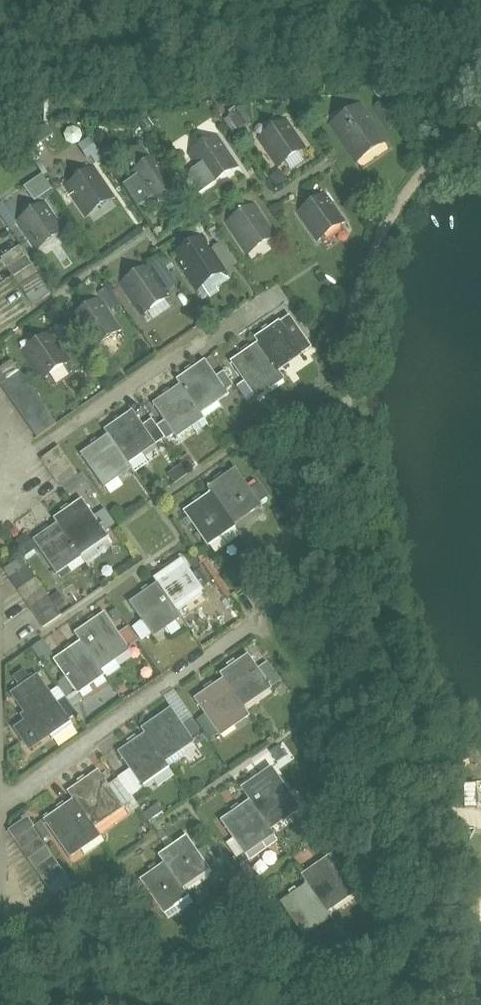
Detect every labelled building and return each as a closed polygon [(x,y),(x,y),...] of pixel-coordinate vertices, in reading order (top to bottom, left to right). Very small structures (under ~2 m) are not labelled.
[(389,141),(362,102),(359,104),(361,105),(334,124),(359,161),(389,141)] [(228,115),(240,132),(255,121),(243,104),(228,115)] [(289,117),(260,139),(280,167),(310,146),(289,117)] [(48,125),(17,130),(20,145),(51,140),(48,125)] [(70,128),(66,137),(71,146),(82,145),(86,136),(81,128),(70,128)] [(218,134),(192,153),(214,184),(240,166),(218,134)] [(157,154),(152,158),(145,149),(132,158),(139,166),(132,172),(136,179),(150,199),(154,204),(181,186),(159,154),(158,154),(157,154)] [(95,168),(68,187),(90,217),(117,198),(95,168)] [(22,186),(33,203),(52,190),(42,174),(22,186)] [(150,199),(136,179),(126,185),(140,205),(150,199)] [(329,192),(299,212),(319,241),(348,220),(329,192)] [(48,203),(19,223),(39,251),(68,231),(48,203)] [(255,203),(228,221),(251,254),(277,236),(275,233),(255,203)] [(203,237),(178,254),(177,252),(176,252),(199,288),(226,270),(202,235),(202,236),(203,237)] [(53,294),(21,247),(4,259),(36,306),(53,294)] [(149,264),(122,283),(144,315),(172,296),(149,264)] [(123,332),(101,300),(74,318),(96,351),(123,332)] [(285,321),(258,339),(263,346),(282,373),(307,356),(303,350),(285,321)] [(51,332),(24,352),(44,380),(72,362),(51,332)] [(282,373),(263,346),(235,365),(260,400),(287,382),(282,373)] [(207,362),(180,381),(183,386),(203,413),(231,395),(207,362)] [(183,386),(157,405),(180,438),(207,419),(203,413),(183,386)] [(57,426),(37,395),(18,407),(38,438),(57,426)] [(135,412),(107,431),(111,437),(131,464),(159,446),(135,412)] [(111,437),(83,456),(106,489),(134,469),(131,464),(111,437)] [(61,448),(43,461),(61,486),(79,474),(61,448)] [(197,465),(190,455),(182,461),(189,470),(197,465)] [(237,469),(210,487),(214,493),(236,525),(263,508),(237,469)] [(78,475),(64,485),(70,494),(87,482),(81,473),(78,475)] [(214,493),(186,512),(208,546),(237,526),(236,525),(214,493)] [(108,533),(84,499),(57,518),(59,523),(80,552),(108,533)] [(280,506),(273,511),(276,517),(284,512),(280,506)] [(59,523),(35,540),(58,573),(83,557),(80,552),(59,523)] [(183,560),(155,578),(158,584),(179,614),(207,596),(183,560)] [(65,614),(38,577),(20,590),(46,628),(65,614)] [(158,584),(130,603),(154,638),(182,619),(179,614),(158,584)] [(74,585),(64,592),(73,606),(83,599),(74,585)] [(105,614),(78,633),(84,641),(104,670),(132,652),(105,614)] [(53,652),(45,641),(35,648),(43,659),(53,652)] [(104,670),(84,641),(56,661),(81,695),(107,676),(104,670)] [(275,690),(250,655),(223,674),(226,678),(248,709),(275,690)] [(40,675),(14,694),(31,718),(17,728),(32,750),(72,721),(40,675)] [(226,678),(195,699),(222,737),(252,716),(248,709),(226,678)] [(78,698),(72,702),(76,707),(82,703),(78,698)] [(197,742),(173,708),(144,728),(147,732),(172,767),(173,766),(170,762),(197,742)] [(172,767),(147,732),(119,752),(143,787),(172,767)] [(302,809),(273,768),(244,788),(252,800),(273,829),(302,809)] [(127,809),(101,771),(71,791),(77,800),(97,829),(127,809)] [(131,795),(119,778),(113,782),(130,805),(135,801),(131,795)] [(77,800),(46,821),(72,859),(102,836),(97,829),(77,800)] [(252,800),(222,821),(246,856),(276,835),(273,829),(252,800)] [(152,809),(158,816),(162,813),(157,806),(152,809)] [(152,809),(146,814),(152,821),(158,816),(152,809)] [(30,816),(10,830),(17,840),(35,827),(37,826),(30,816)] [(68,874),(35,827),(17,840),(50,887),(68,874)] [(189,835),(161,854),(191,897),(191,896),(182,883),(208,865),(211,870),(213,869),(189,835)] [(191,897),(161,854),(160,855),(166,863),(142,880),(166,914),(167,913),(164,908),(187,892),(190,897),(191,897)] [(333,856),(305,875),(311,884),(331,913),(358,892),(333,856)] [(68,874),(50,887),(56,896),(74,884),(68,874)] [(331,913),(311,884),(282,904),(305,937),(334,918),(331,913)]
